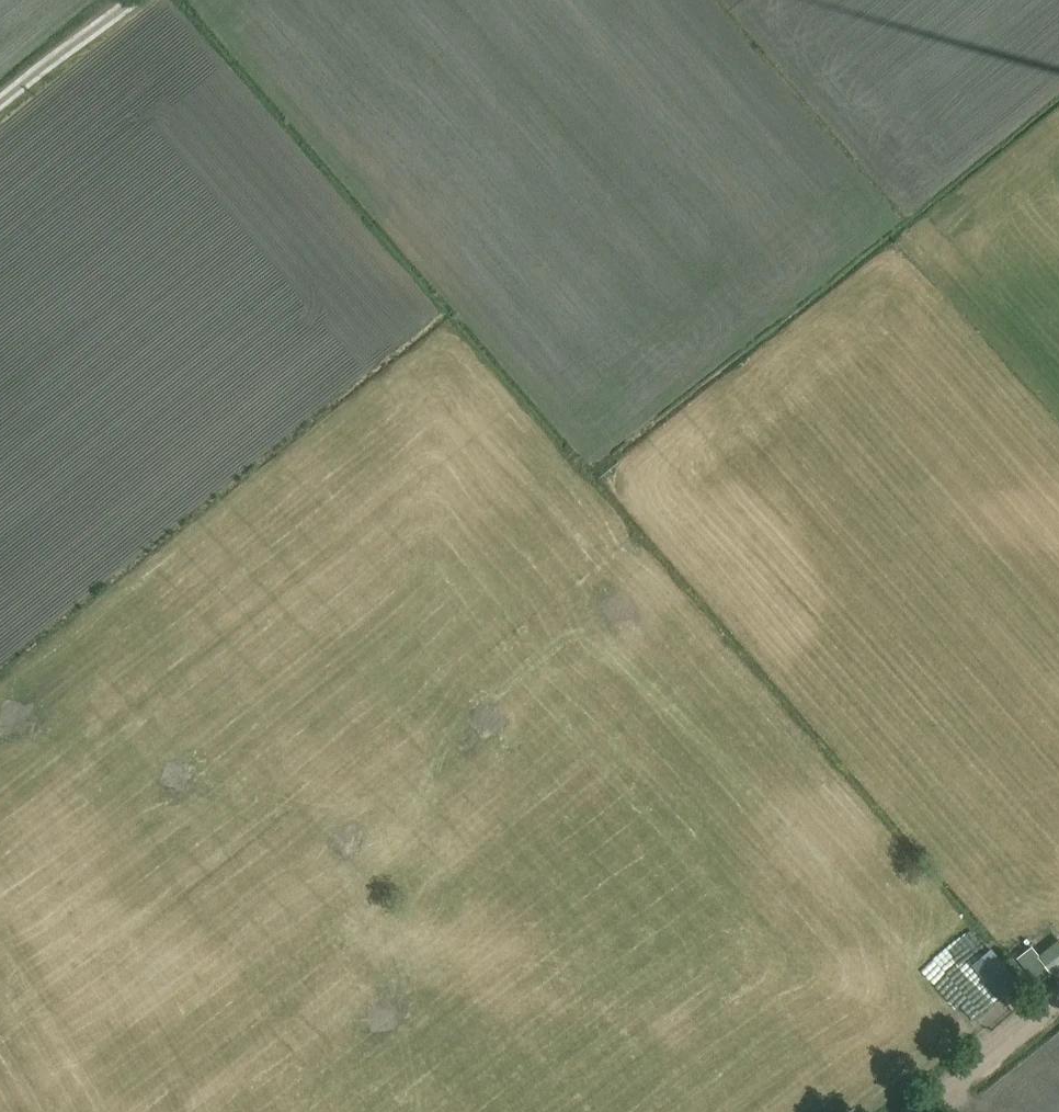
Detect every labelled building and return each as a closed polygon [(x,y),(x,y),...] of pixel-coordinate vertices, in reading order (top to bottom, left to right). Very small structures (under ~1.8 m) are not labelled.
[(1058,966),(1058,941),(1038,958),(1030,948),(1017,959),(1033,979),(1047,968),(1051,972),(1058,966)] [(999,999),(1019,982),(991,949),(973,965),(999,999)] [(978,982),(958,997),(978,1022),(998,1007),(978,982)]
